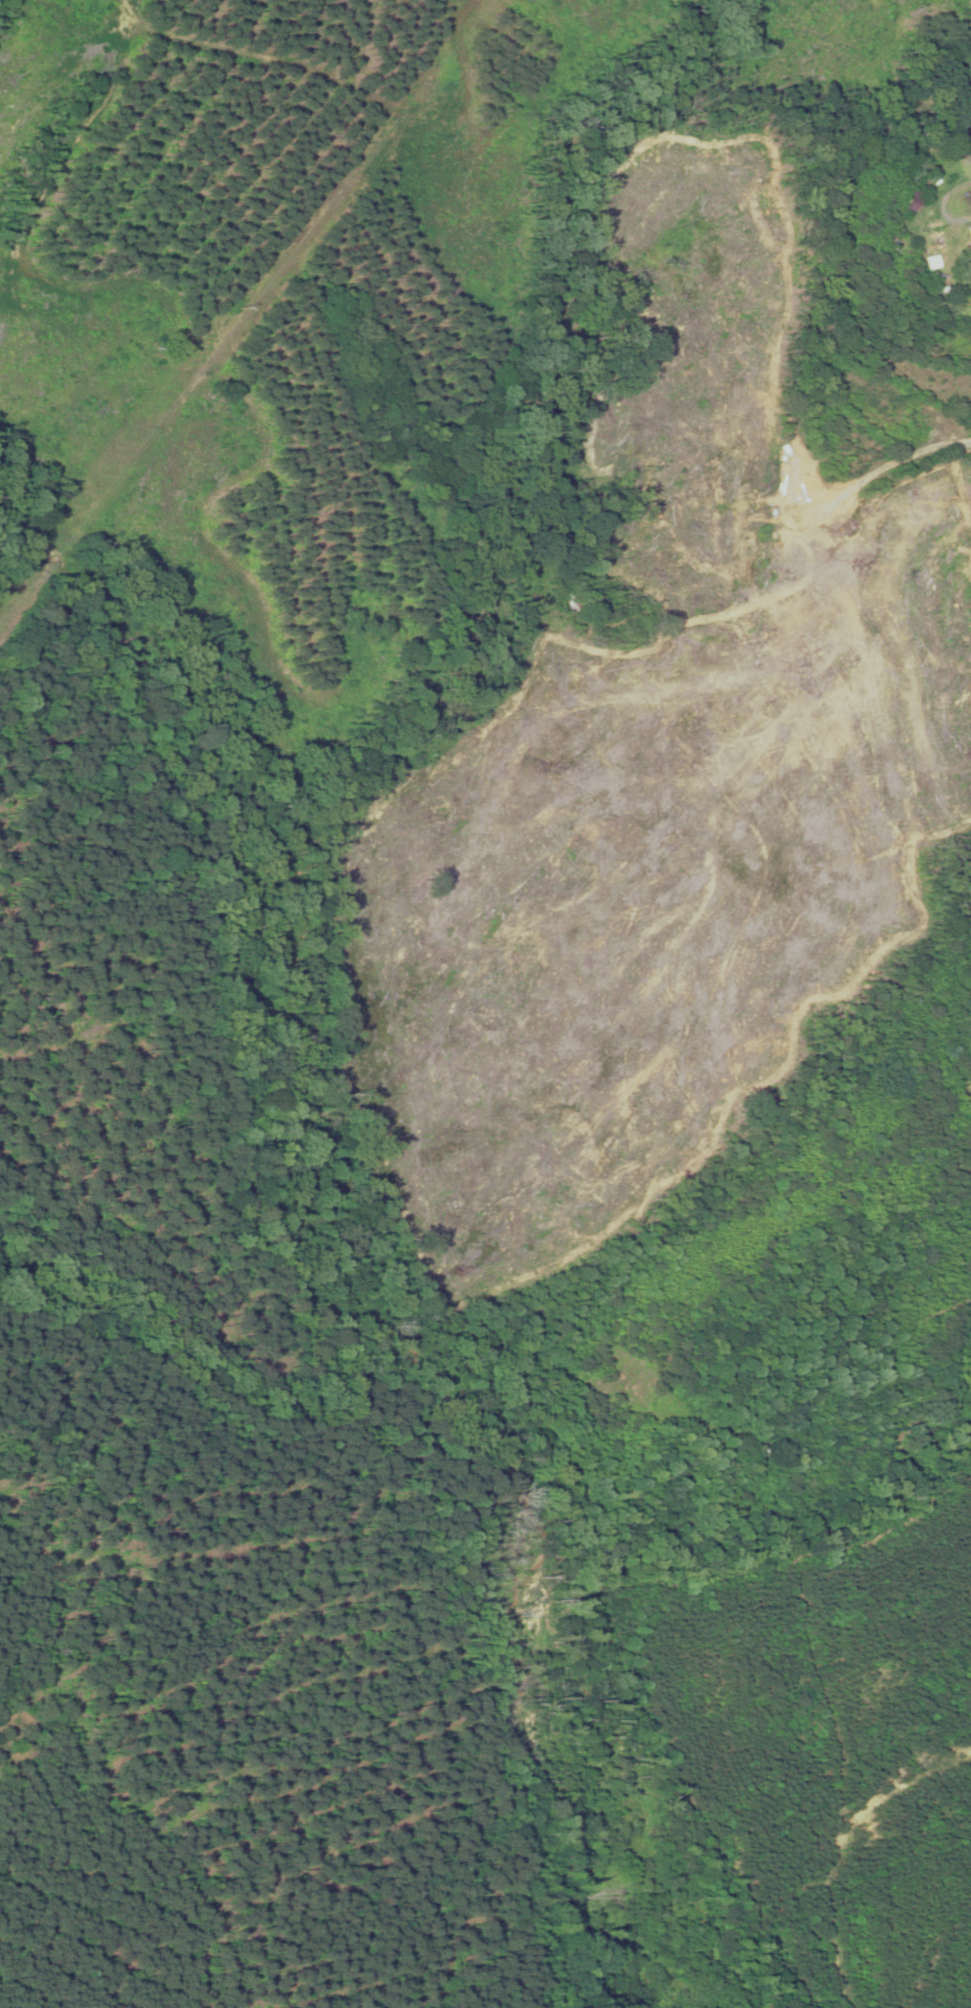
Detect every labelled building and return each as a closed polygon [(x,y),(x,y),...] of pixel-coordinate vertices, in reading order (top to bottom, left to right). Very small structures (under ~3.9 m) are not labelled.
[(925,194),(915,189),(905,211),(915,216),(925,194)]
